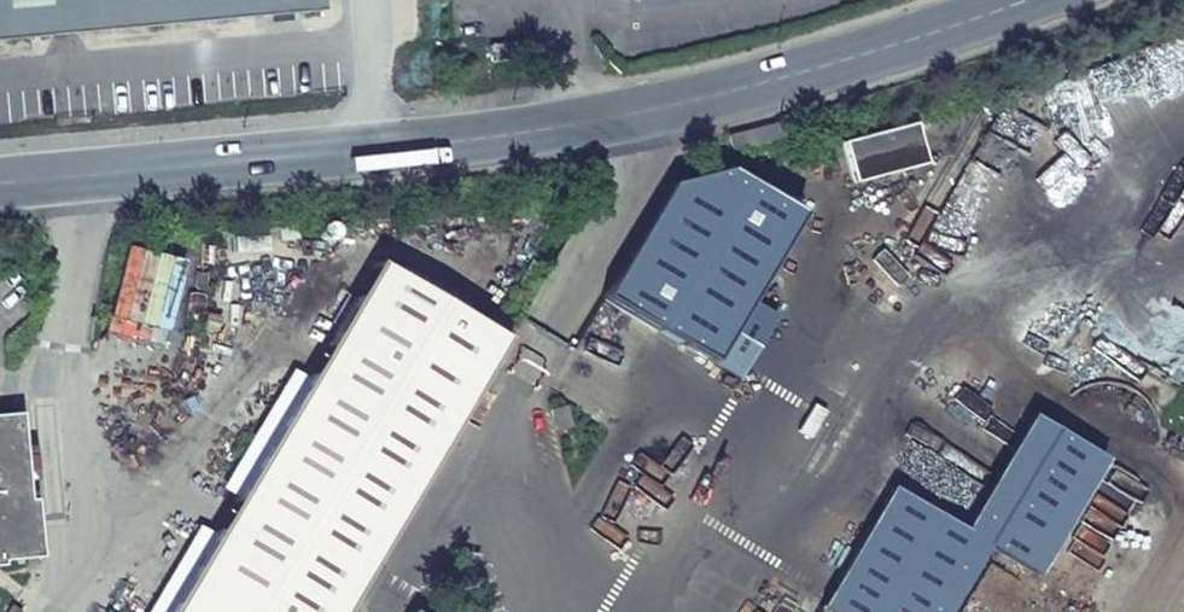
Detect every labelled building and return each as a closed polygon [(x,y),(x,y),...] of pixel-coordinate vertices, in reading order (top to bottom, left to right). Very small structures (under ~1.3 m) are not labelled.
[(334,28),(332,0),(0,0),(0,51),(334,28)] [(533,41),(487,46),(489,62),(535,57),(533,41)] [(921,154),(907,114),(837,138),(852,178),(921,154)] [(779,123),(726,136),(731,152),(783,140),(779,123)] [(602,298),(710,362),(742,308),(796,215),(729,172),(669,184),(602,298)] [(507,341),(378,264),(170,611),(344,611),(507,341)] [(742,308),(710,362),(711,362),(738,379),(771,324),(742,308)] [(38,558),(33,502),(25,502),(22,482),(33,480),(30,448),(20,450),(17,416),(0,418),(0,562),(38,558)] [(985,545),(1014,564),(1031,575),(1103,461),(1033,419),(963,533),(894,489),(820,611),(944,611),(985,545)] [(944,611),(985,611),(1014,564),(985,545),(944,611)]
